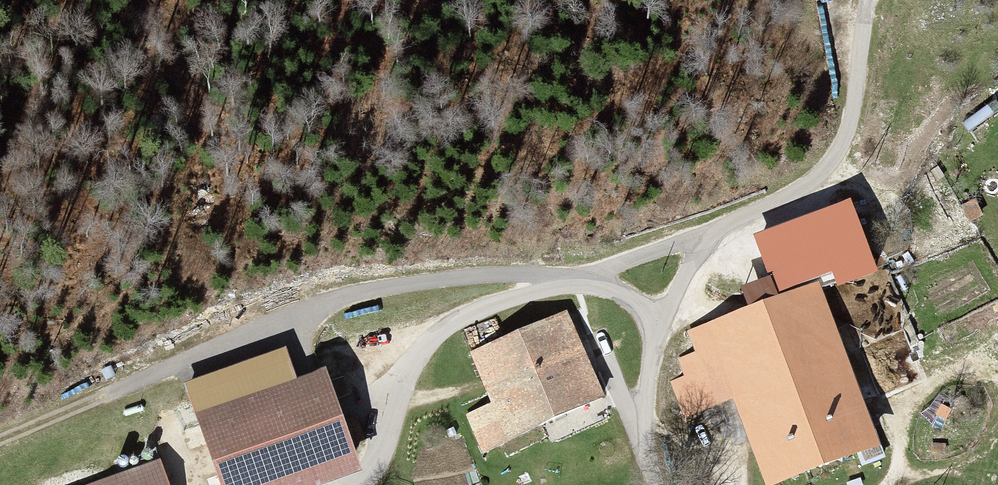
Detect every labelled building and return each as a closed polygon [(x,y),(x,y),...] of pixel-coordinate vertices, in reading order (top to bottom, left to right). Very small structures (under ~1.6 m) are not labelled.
[(756,236),(782,301),(817,288),(837,281),(840,290),(881,274),(851,198),(756,236)] [(817,288),(782,301),(695,336),(722,404),(735,399),(770,484),(776,484),(879,444),(817,288)] [(470,413),(488,453),(602,402),(564,319),(473,361),(492,403),(470,413)] [(220,484),(316,484),(353,472),(317,370),(194,413),(220,484)] [(101,484),(164,484),(157,465),(101,484)]
